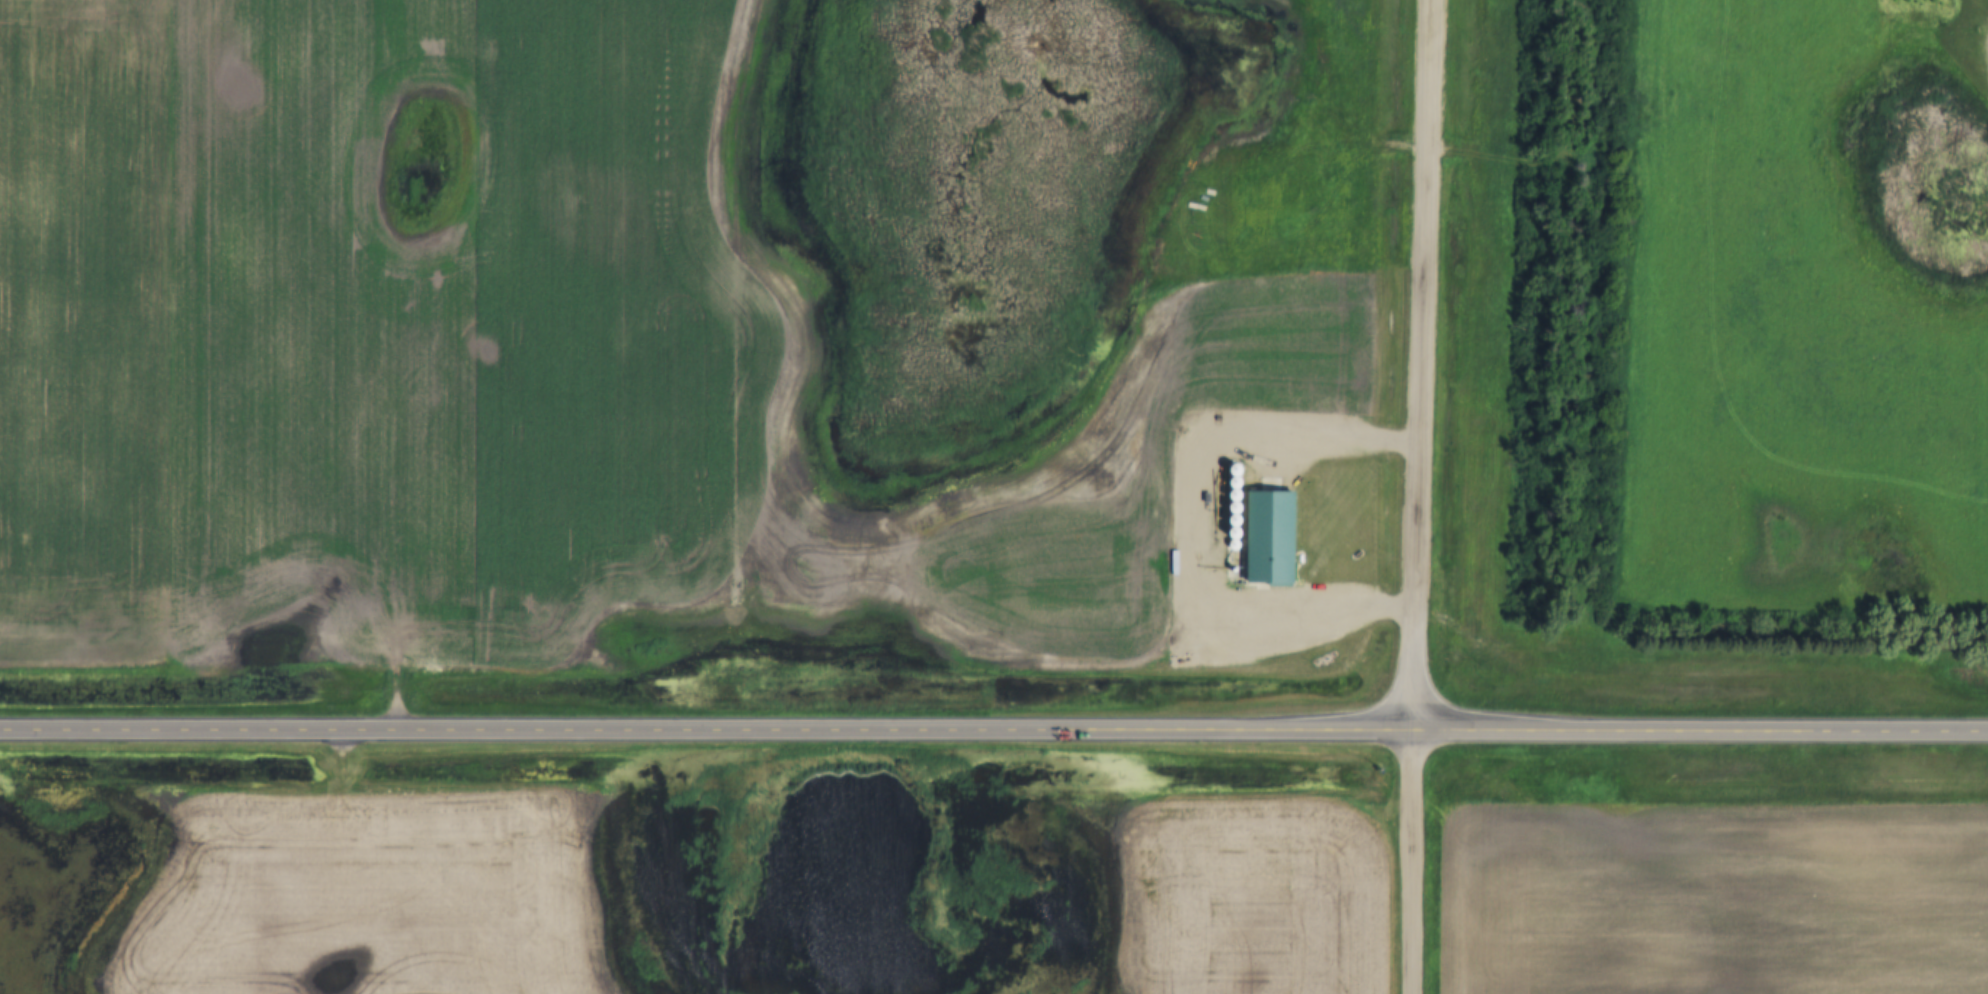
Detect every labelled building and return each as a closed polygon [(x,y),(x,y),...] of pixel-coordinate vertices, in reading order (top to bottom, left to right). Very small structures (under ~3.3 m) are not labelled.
[(1236,583),(1287,584),(1287,536),(1276,536),(1277,492),(1237,492),(1236,583)]
